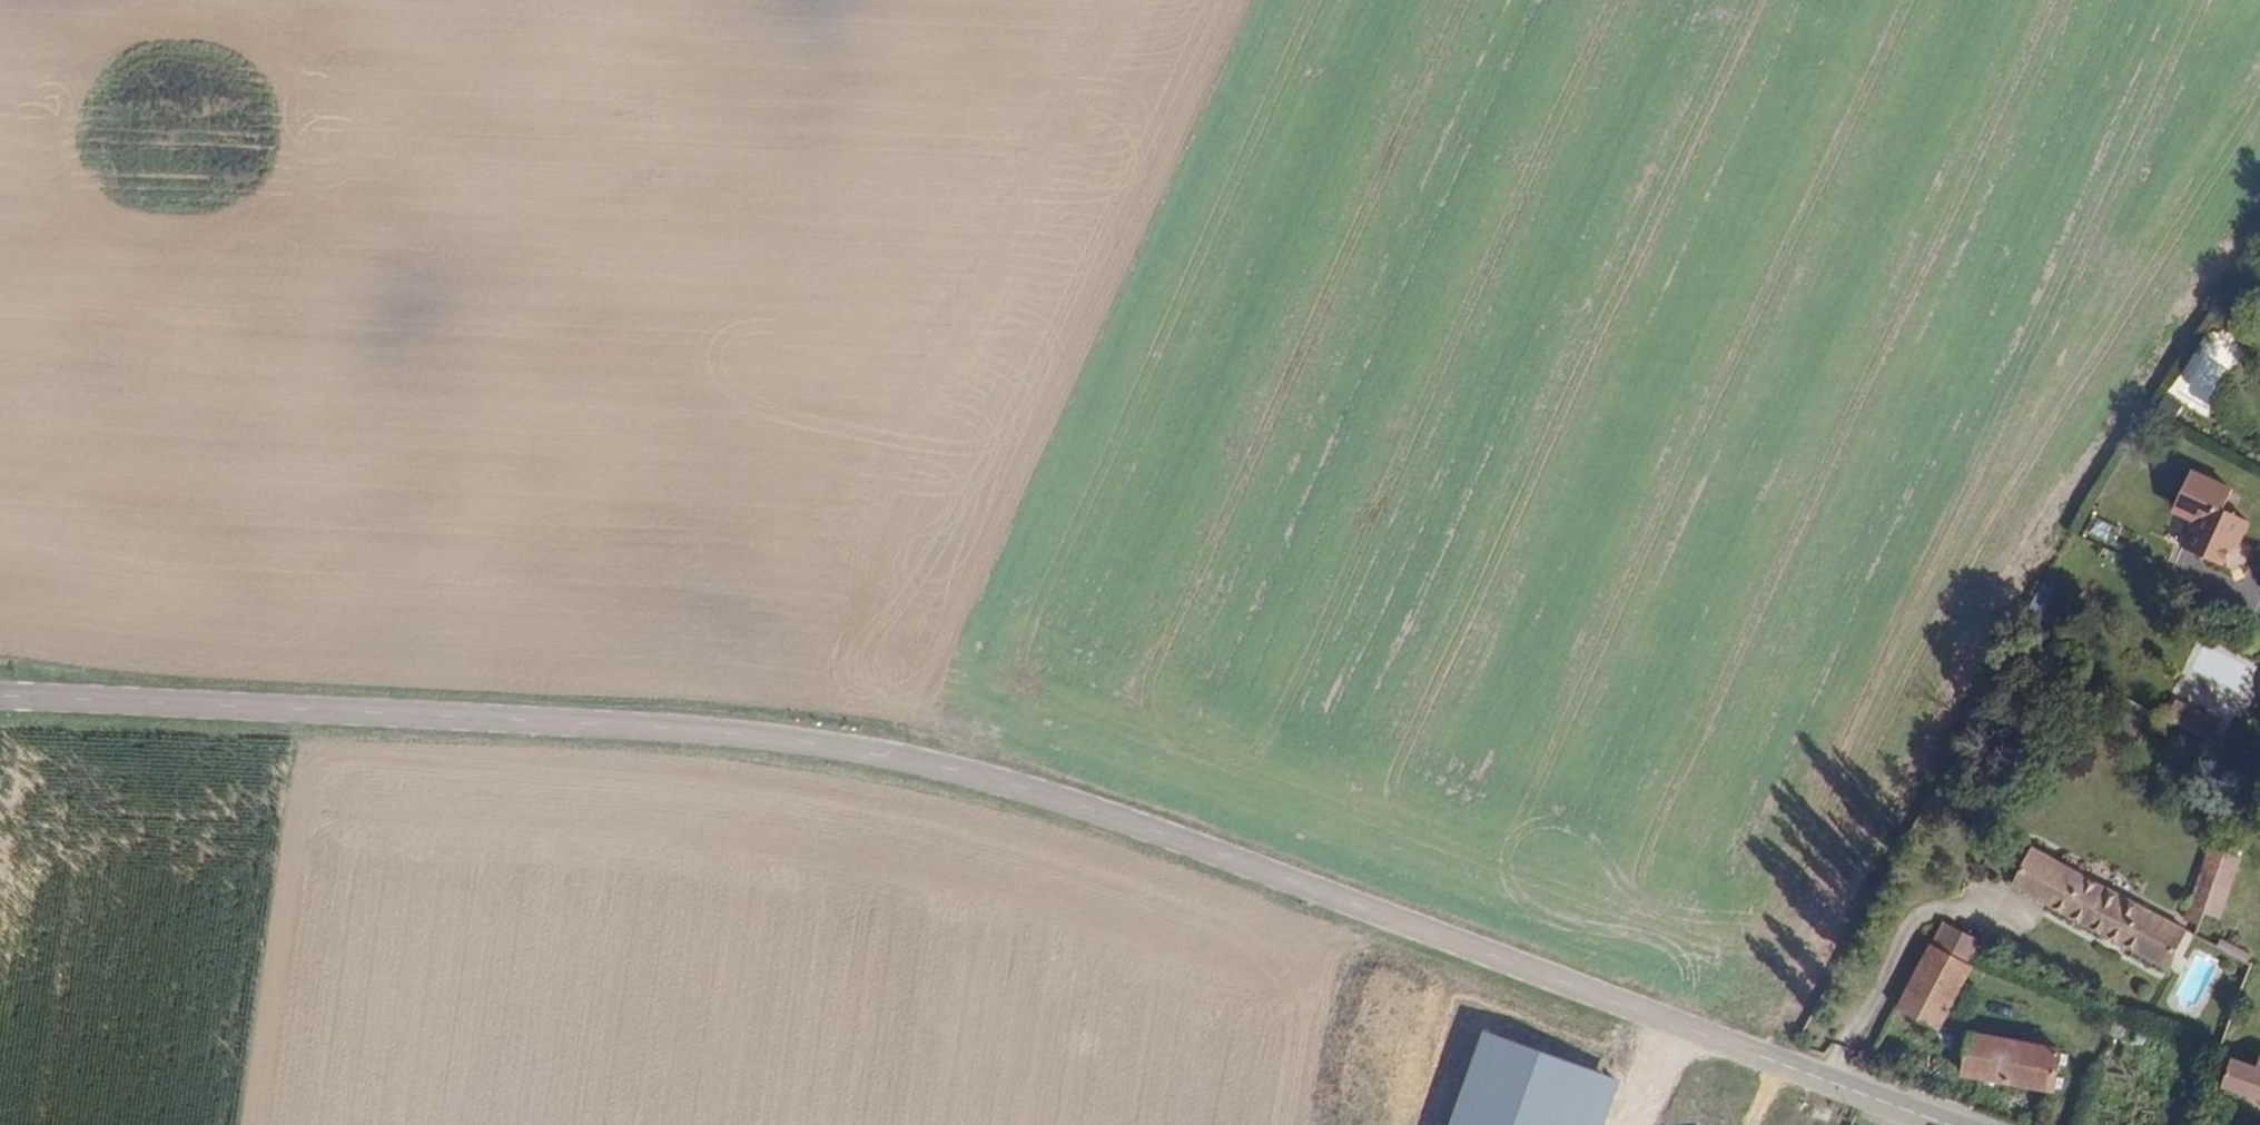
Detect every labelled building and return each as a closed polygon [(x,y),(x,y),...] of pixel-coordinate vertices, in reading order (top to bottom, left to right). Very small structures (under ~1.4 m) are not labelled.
[(2244,530),(2254,512),(2231,500),(2242,479),(2203,458),(2185,491),(2202,501),(2187,528),(2225,550),(2239,526),(2244,530)] [(2050,594),(2060,577),(2050,571),(2040,588),(2050,594)] [(2203,739),(2213,720),(2169,697),(2158,717),(2203,739)] [(2226,751),(2232,740),(2217,733),(2212,743),(2226,751)] [(2186,932),(2024,844),(2003,887),(2165,973),(2186,932)] [(2197,927),(2220,863),(2210,859),(2186,927),(2197,927)] [(1970,950),(1935,932),(1925,953),(1960,970),(1970,950)] [(1929,1031),(1960,970),(1925,953),(1896,1013),(1929,1031)] [(1483,1032),(1450,1124),(1601,1124),(1617,1080),(1483,1032)] [(2049,1092),(2054,1052),(1962,1037),(1956,1076),(2049,1092)] [(2251,1054),(2244,1069),(2225,1062),(2215,1088),(2259,1105),(2259,1057),(2251,1054)]
